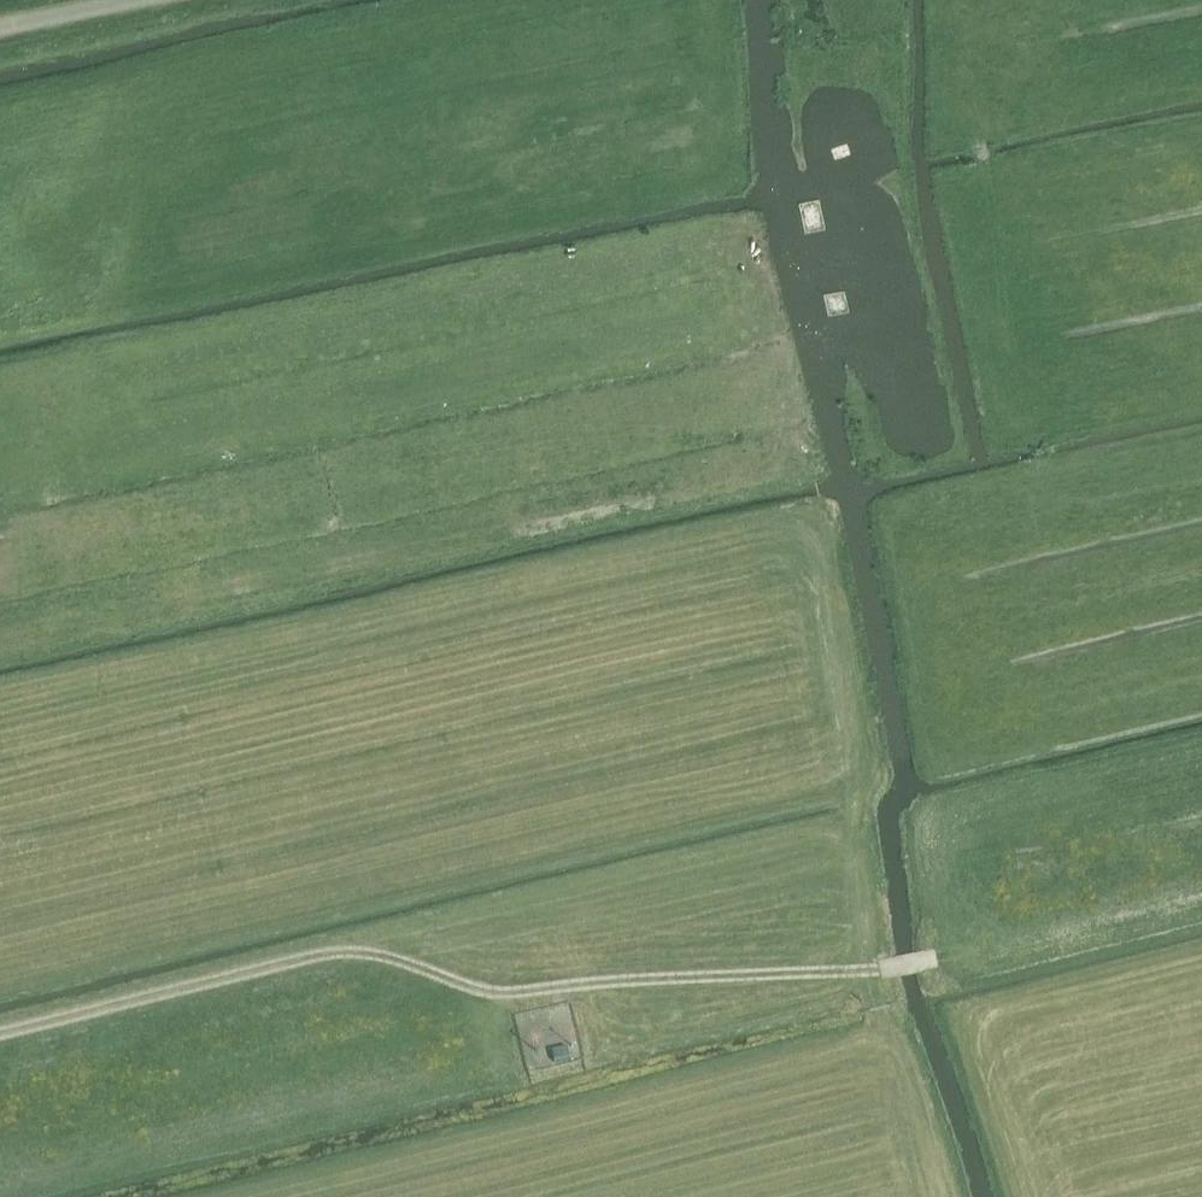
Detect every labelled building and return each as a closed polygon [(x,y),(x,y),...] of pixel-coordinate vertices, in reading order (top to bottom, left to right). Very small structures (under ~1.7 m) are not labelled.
[(570,1049),(554,1054),(557,1064),(573,1060),(570,1049)]
